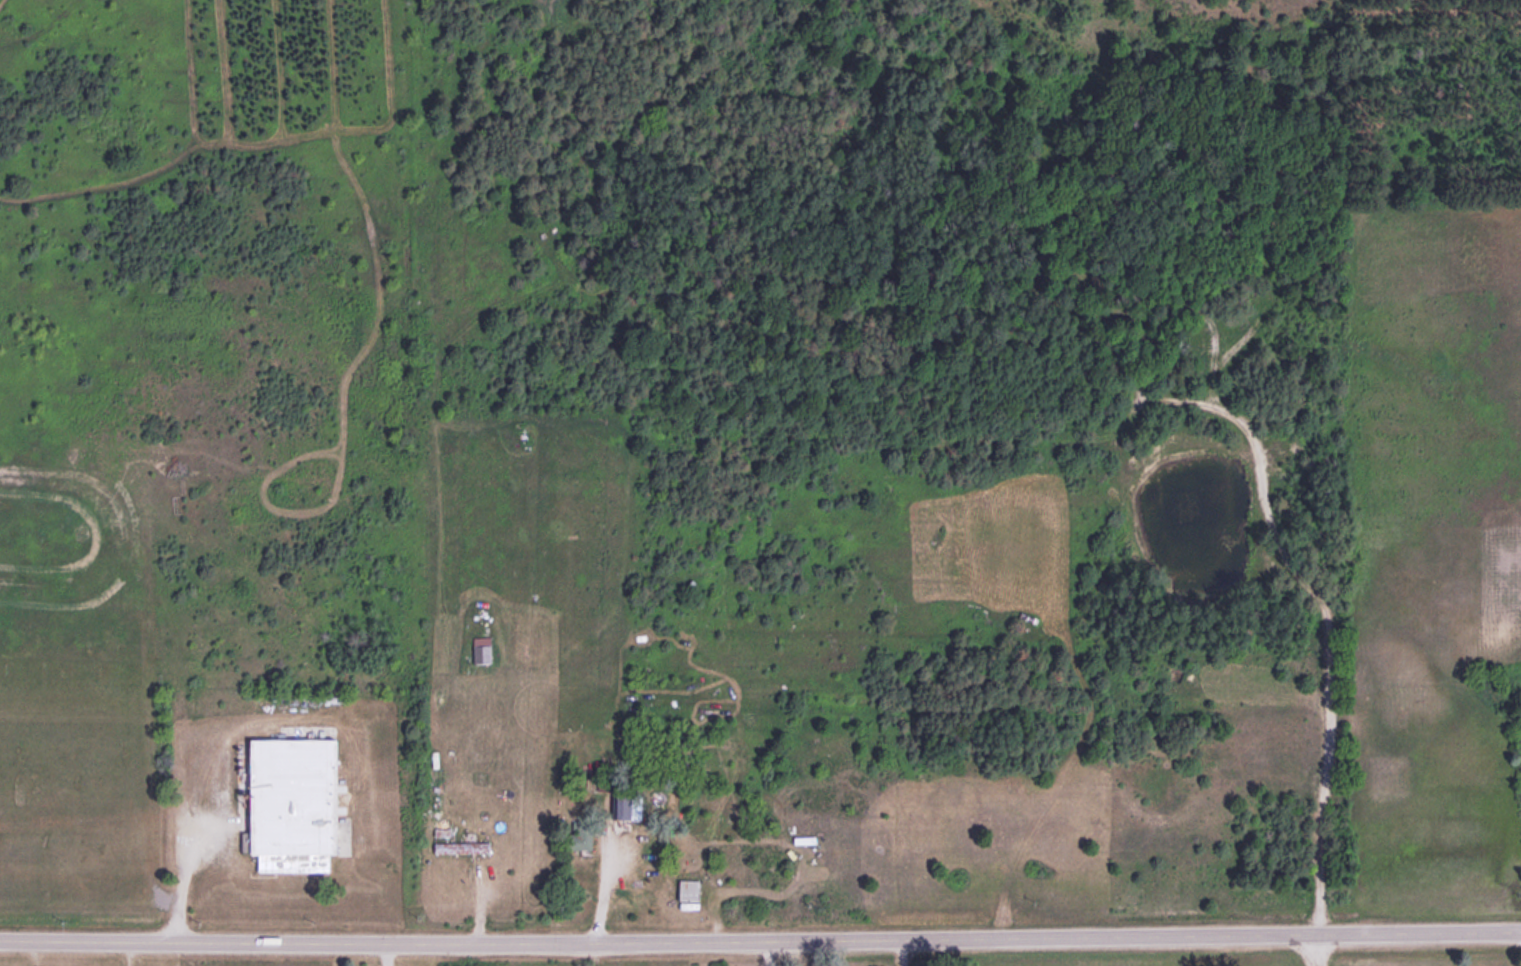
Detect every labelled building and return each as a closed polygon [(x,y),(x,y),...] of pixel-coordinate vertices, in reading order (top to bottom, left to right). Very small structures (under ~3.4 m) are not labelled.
[(332,871),(332,854),(344,854),(343,738),(238,739),(238,775),(255,775),(255,854),(260,854),(260,872),(332,871)] [(628,829),(628,817),(611,819),(612,830),(628,829)] [(681,901),(702,901),(702,878),(681,878),(681,901)]
